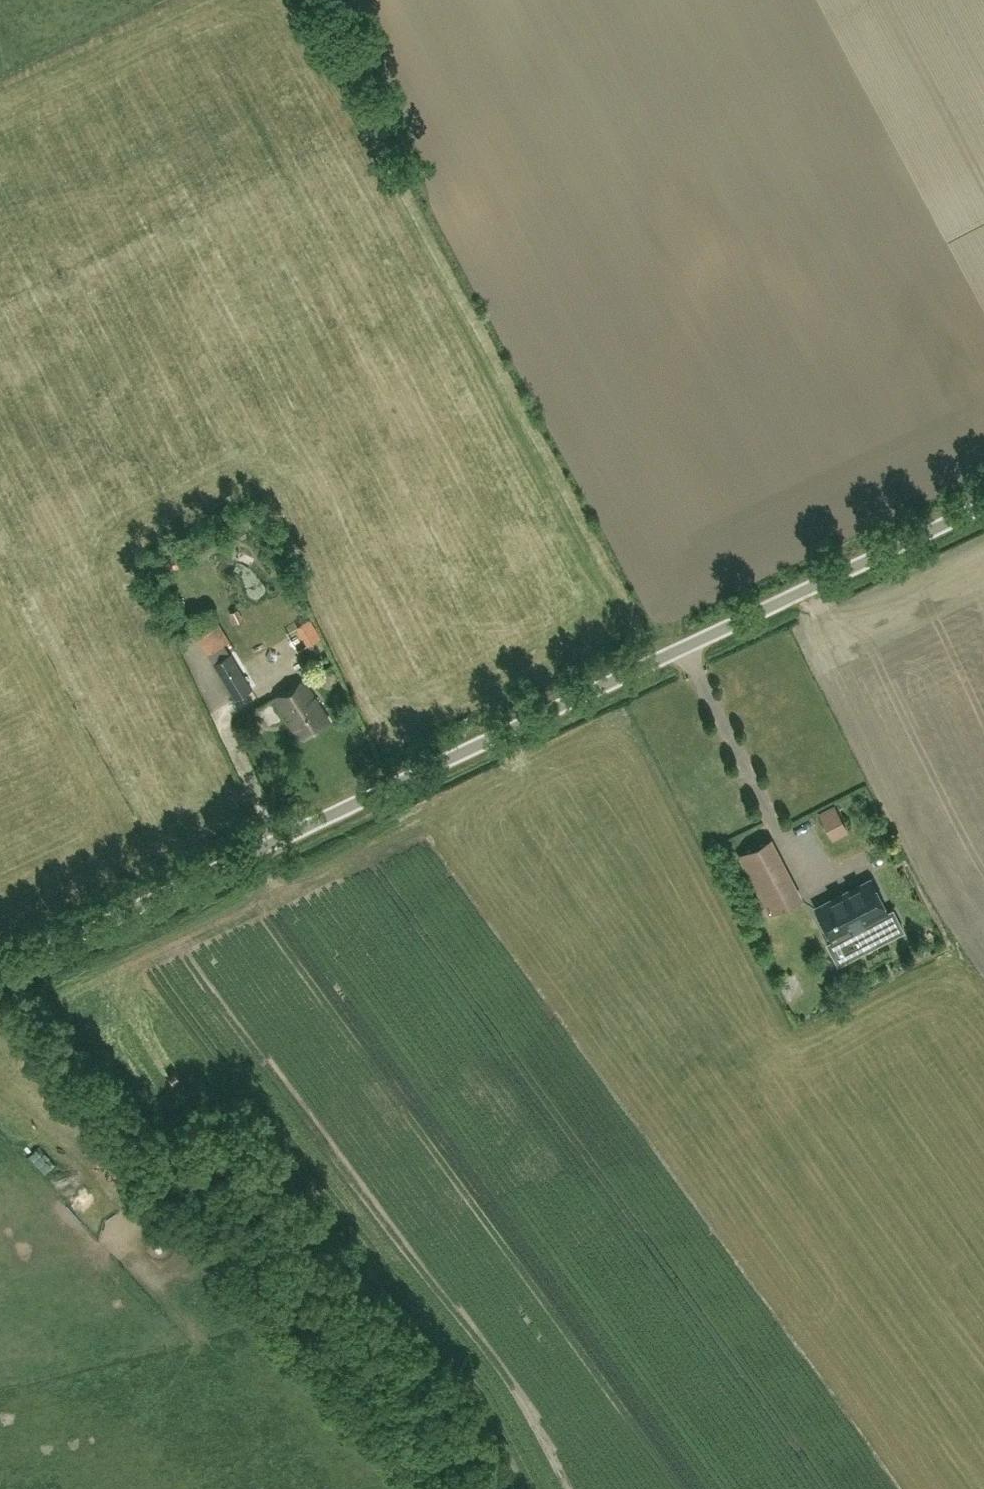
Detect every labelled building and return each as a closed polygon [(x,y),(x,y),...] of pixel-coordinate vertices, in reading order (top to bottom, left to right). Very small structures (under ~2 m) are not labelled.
[(238,608),(230,611),(235,623),(243,619),(238,608)] [(230,653),(224,644),(230,640),(217,618),(214,620),(212,616),(192,628),(234,697),(251,687),(230,653)] [(310,618),(297,626),(307,643),(321,635),(310,618)] [(329,720),(302,678),(275,696),(302,738),(329,720)] [(827,827),(842,819),(834,805),(820,812),(827,827)] [(800,897),(770,838),(740,854),(770,912),(800,897)] [(895,933),(884,912),(887,910),(871,878),(848,890),(849,891),(839,896),(838,895),(815,907),(832,939),(841,934),(852,956),(895,933)]
